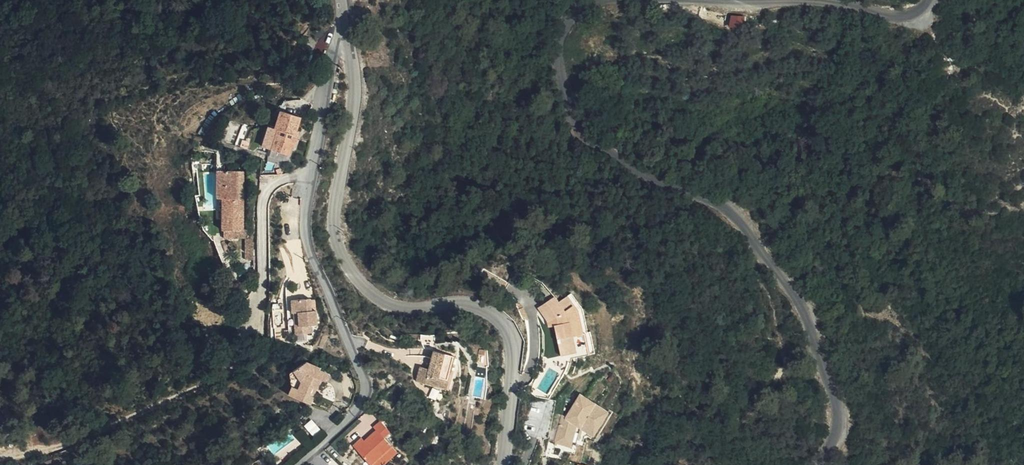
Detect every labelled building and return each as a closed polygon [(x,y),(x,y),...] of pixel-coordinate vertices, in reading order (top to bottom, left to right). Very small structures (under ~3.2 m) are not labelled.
[(734,13),(721,12),(722,23),(734,23),(734,13)] [(260,142),(280,116),(264,111),(258,129),(254,128),(248,148),(255,150),(260,142)] [(284,117),(280,116),(260,142),(255,150),(260,151),(267,140),(278,124),(284,118),(284,117)] [(280,130),(284,118),(278,124),(267,140),(260,151),(269,154),(272,146),(277,148),(283,130),(280,130)] [(227,171),(206,171),(205,198),(205,230),(226,230),(227,171)] [(291,314),(290,322),(298,323),(299,316),(307,317),(309,300),(303,300),(303,289),(283,287),(283,299),(285,299),(290,299),(289,314),(291,314)] [(561,358),(583,350),(577,330),(573,331),(566,311),(549,296),(543,302),(535,296),(522,311),(531,317),(535,329),(542,327),(551,355),(559,353),(561,358)] [(315,331),(314,324),(303,325),(304,332),(315,331)] [(434,382),(442,359),(436,356),(439,348),(424,343),(418,360),(410,358),(405,373),(434,382)] [(436,356),(442,359),(445,350),(439,348),(436,356)] [(297,395),(299,386),(293,384),(294,379),(300,380),(303,371),(308,372),(310,363),(300,361),(301,357),(286,353),(274,363),(284,376),(280,391),(297,395)] [(271,389),(280,391),(284,376),(274,363),(271,365),(273,383),(271,389)] [(586,427),(595,410),(566,396),(554,418),(550,417),(545,442),(550,443),(550,445),(560,447),(564,426),(568,428),(576,432),(580,424),(586,427)] [(377,424),(378,423),(369,413),(369,414),(363,418),(366,421),(352,432),(354,434),(346,441),(359,456),(366,450),(371,456),(385,444),(372,429),(377,424)] [(582,435),(586,427),(580,424),(576,432),(582,435)] [(354,434),(352,432),(349,428),(340,435),(346,441),(354,434)] [(364,462),(371,456),(366,450),(359,456),(364,462)]
